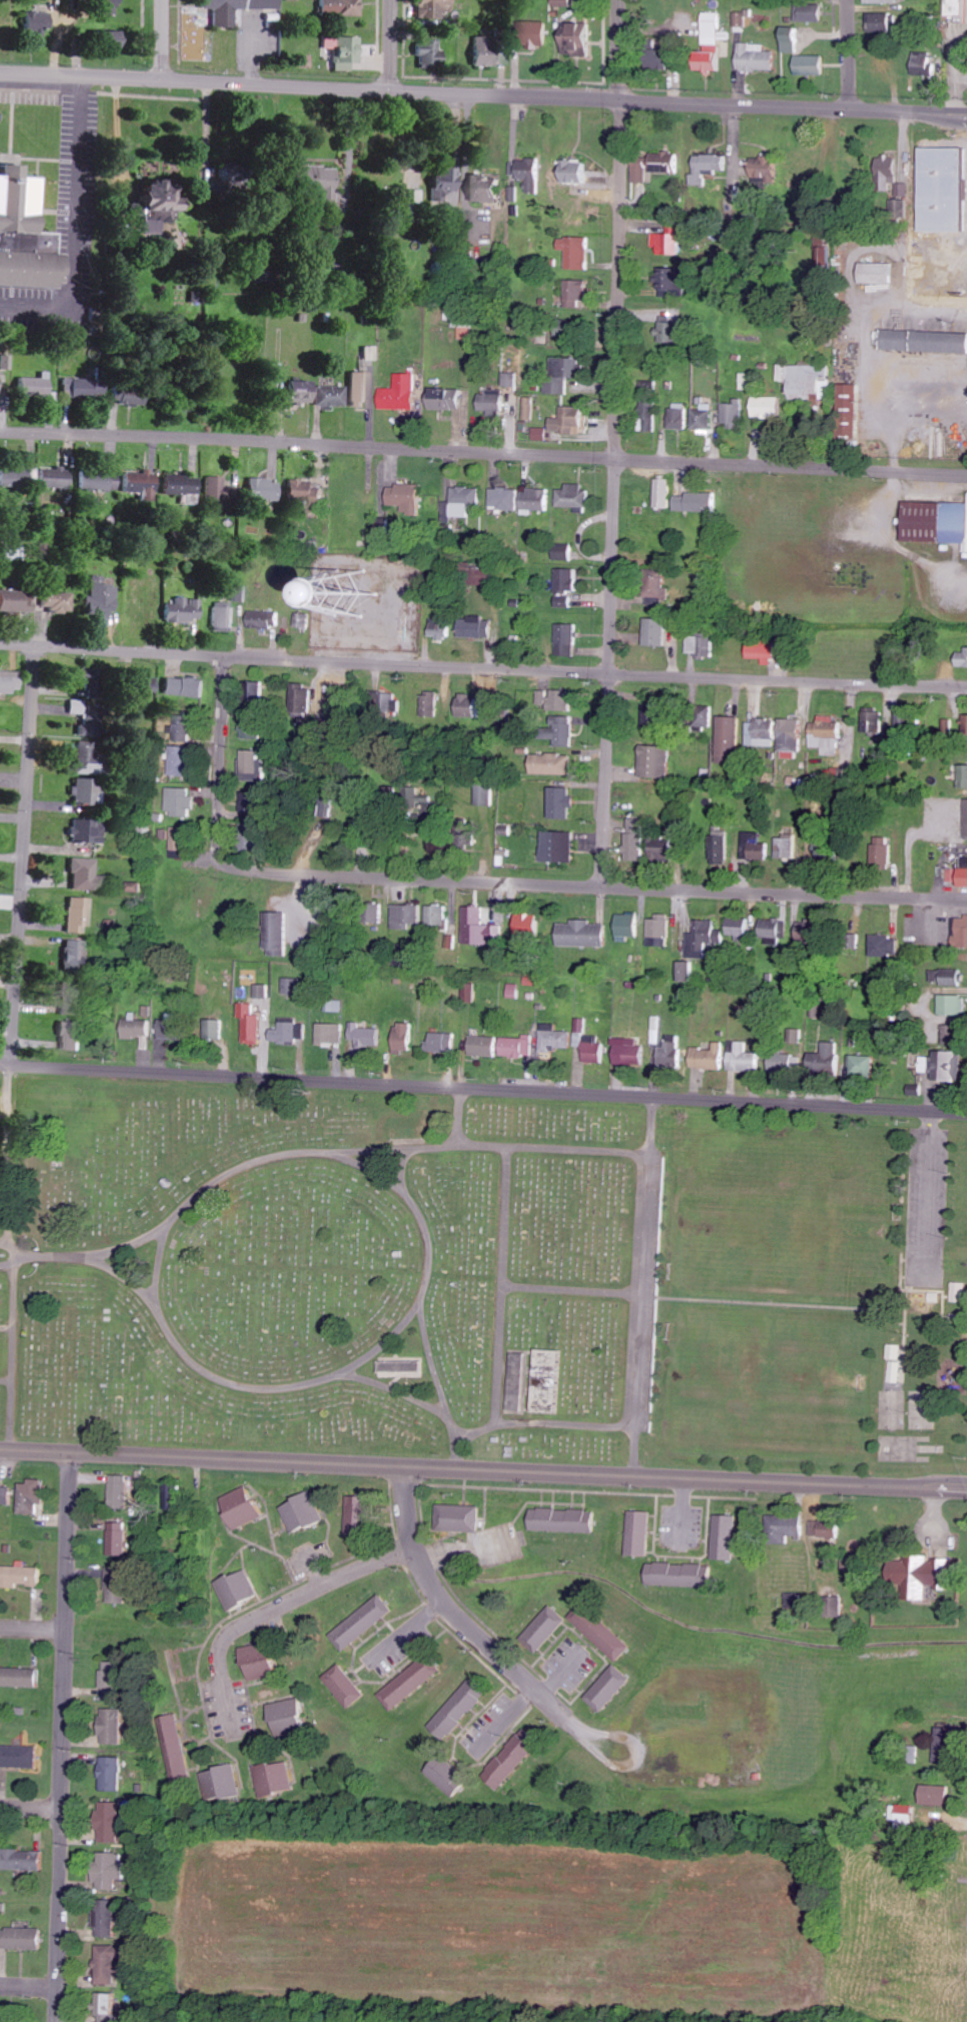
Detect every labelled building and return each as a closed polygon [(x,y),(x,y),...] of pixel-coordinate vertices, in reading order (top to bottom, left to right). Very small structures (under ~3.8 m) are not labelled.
[(119,0),(103,0),(104,15),(120,15),(119,0)] [(281,0),(206,0),(206,10),(215,10),(214,28),(235,29),(235,9),(280,11),(281,0)] [(362,0),(321,0),(322,18),(363,17),(362,0)] [(447,13),(454,13),(454,0),(421,0),(421,20),(446,21),(447,13)] [(954,16),(966,16),(966,0),(954,0),(954,16)] [(796,21),(826,22),(826,8),(797,6),(796,21)] [(53,13),(27,12),(26,32),(52,32),(53,13)] [(723,40),(731,40),(731,33),(723,33),(723,13),(706,13),(706,52),(700,52),(699,72),(723,72),(723,40)] [(904,25),(905,15),(871,14),(870,34),(903,35),(903,25),(904,25)] [(552,22),(529,22),(529,38),(551,38),(552,22)] [(594,57),(595,24),(565,23),(564,55),(594,57)] [(802,29),(784,28),(783,53),(801,54),(802,29)] [(101,32),(101,47),(125,47),(125,32),(101,32)] [(361,64),(362,39),(325,38),(325,49),(338,49),(337,71),(353,72),(353,64),(361,64)] [(510,66),(511,39),(477,38),(477,66),(510,66)] [(446,52),(441,52),(441,42),(419,41),(418,56),(423,56),(423,69),(445,70),(446,52)] [(673,71),(673,58),(681,58),(681,42),(654,42),(654,71),(673,71)] [(766,52),(766,44),(740,43),(739,71),(777,72),(778,52),(766,52)] [(914,53),(913,75),(938,76),(938,64),(933,64),(933,53),(914,53)] [(796,56),(796,75),(827,75),(828,57),(796,56)] [(680,173),(680,154),(652,154),(653,173),(680,173)] [(692,187),(709,187),(709,174),(728,173),(728,155),(696,156),(696,175),(692,175),(692,187)] [(756,184),(782,183),(782,158),(755,159),(756,184)] [(634,183),(649,184),(650,159),(635,159),(634,183)] [(518,160),(518,180),(526,180),(526,192),(514,192),(514,204),(526,204),(526,197),(540,197),(540,161),(518,160)] [(62,290),(0,287),(0,163),(24,164),(24,175),(38,175),(37,204),(23,210),(40,211),(38,233),(57,234),(56,255),(63,255),(62,290)] [(590,183),(590,163),(575,164),(575,184),(590,183)] [(249,184),(249,166),(224,166),(224,183),(249,184)] [(337,166),(297,167),(297,192),(322,192),(322,203),(337,203),(337,166)] [(460,172),(436,172),(436,189),(433,189),(433,206),(460,206),(460,172)] [(471,202),(504,203),(505,181),(490,181),(491,176),(472,175),(471,202)] [(173,212),(181,212),(183,183),(147,182),(146,207),(136,207),(135,217),(144,218),(143,233),(162,234),(163,225),(172,225),(173,212)] [(685,256),(684,223),(670,223),(670,234),(654,235),(655,247),(660,247),(661,256),(685,256)] [(830,269),(832,234),(820,233),(818,269),(830,269)] [(567,271),(592,270),(591,236),(560,237),(560,251),(567,251),(567,271)] [(932,244),(911,243),(910,261),(931,262),(932,244)] [(896,284),(897,264),(865,264),(865,284),(896,284)] [(661,297),(688,298),(689,269),(661,268),(661,297)] [(568,308),(590,309),(591,281),(568,281),(568,308)] [(470,328),(470,313),(454,313),(454,328),(470,328)] [(684,344),(684,323),(661,322),(660,343),(684,344)] [(887,331),(886,351),(966,353),(966,333),(887,331)] [(570,394),(571,378),(584,378),(584,359),(553,358),(553,381),(548,381),(547,394),(570,394)] [(796,400),(828,400),(828,381),(834,381),(834,366),(783,366),(782,382),(796,382),(796,400)] [(371,373),(352,372),(351,407),(371,407),(371,373)] [(420,374),(398,373),(398,388),(384,388),(383,409),(419,410),(420,374)] [(20,394),(51,395),(52,377),(47,376),(47,379),(21,378),(20,394)] [(108,380),(65,378),(65,399),(107,401),(108,380)] [(315,404),(315,381),(290,381),(289,403),(315,404)] [(866,386),(846,385),(844,437),(864,437),(866,386)] [(148,392),(114,386),(112,401),(145,407),(148,392)] [(346,406),(347,386),(317,386),(317,406),(346,406)] [(466,409),(466,389),(431,388),(431,409),(466,409)] [(506,415),(507,392),(481,391),(480,414),(506,415)] [(525,420),(535,420),(536,398),(525,398),(525,420)] [(756,398),(755,419),(786,419),(786,398),(756,398)] [(659,433),(661,401),(648,401),(647,432),(659,433)] [(725,404),(724,425),(746,426),(746,405),(725,404)] [(697,411),(697,430),(717,430),(716,405),(705,405),(705,410),(697,411)] [(673,429),(690,430),(691,406),(674,406),(673,429)] [(587,433),(587,407),(564,407),(564,418),(553,418),(553,428),(537,428),(537,440),(551,440),(551,432),(587,433)] [(31,486),(30,467),(0,468),(1,487),(31,486)] [(72,471),(41,470),(40,488),(71,489),(72,471)] [(119,472),(80,472),(80,490),(119,490),(119,472)] [(158,475),(148,475),(148,473),(127,473),(127,492),(143,493),(143,499),(157,500),(158,475)] [(181,505),(200,506),(201,476),(166,476),(165,495),(181,495),(181,505)] [(225,477),(207,476),(206,499),(218,499),(218,505),(239,505),(240,487),(224,487),(225,477)] [(281,501),(281,483),(273,483),(273,478),(251,479),(251,501),(281,501)] [(658,507),(673,508),(674,479),(659,479),(658,507)] [(290,482),(290,500),(327,501),(328,483),(290,482)] [(579,507),(579,513),(592,513),(591,491),(586,491),(586,484),(570,484),(570,489),(560,489),(560,508),(579,507)] [(423,515),(423,485),(390,485),(391,506),(405,506),(405,515),(423,515)] [(482,488),(453,487),(453,502),(445,502),(445,522),(454,522),(454,516),(481,516),(482,488)] [(520,509),(520,489),(495,488),(494,508),(520,509)] [(551,511),(552,490),(524,489),(524,510),(551,511)] [(720,494),(676,493),(676,511),(719,512),(720,494)] [(908,502),(908,542),(966,543),(966,552),(966,503),(908,502)] [(575,560),(576,546),(557,546),(556,559),(575,560)] [(558,607),(574,607),(574,591),(581,591),(581,569),(558,569),(558,607)] [(670,569),(651,569),(652,606),(670,606),(670,569)] [(118,586),(104,586),(104,576),(92,575),(92,596),(88,596),(88,618),(112,618),(112,612),(118,612),(118,586)] [(390,596),(406,598),(408,578),(385,575),(383,590),(391,591),(390,596)] [(247,586),(235,586),(235,602),(248,601),(247,586)] [(36,611),(35,590),(0,591),(1,612),(36,611)] [(43,607),(56,607),(56,612),(73,612),(73,592),(42,593),(43,607)] [(190,598),(177,598),(177,604),(168,604),(167,622),(202,622),(202,600),(190,599),(190,598)] [(235,603),(216,603),(215,631),(234,632),(235,603)] [(251,627),(282,628),(282,612),(251,611),(251,627)] [(297,627),(306,627),(305,613),(297,614),(297,627)] [(460,638),(488,638),(488,617),(461,616),(460,638)] [(430,637),(451,639),(452,618),(431,617),(430,637)] [(668,646),(668,619),(649,618),(649,646),(668,646)] [(579,624),(560,624),(559,656),(578,656),(579,624)] [(714,656),(714,633),(689,633),(689,655),(714,656)] [(764,659),(764,665),(778,664),(777,640),(748,641),(749,659),(764,659)] [(22,693),(23,672),(0,671),(0,693),(22,693)] [(101,737),(103,672),(88,671),(87,701),(73,700),(73,714),(83,714),(83,737),(101,737)] [(167,695),(207,698),(208,679),(168,677),(167,695)] [(159,679),(143,679),(143,695),(158,695),(159,679)] [(266,682),(258,682),(257,703),(265,703),(266,682)] [(311,711),(315,685),(295,683),(292,709),(311,711)] [(313,713),(346,718),(350,689),(337,687),(335,696),(316,693),(313,713)] [(540,690),(540,707),(552,707),(552,711),(574,712),(574,691),(540,690)] [(441,692),(426,691),(425,716),(440,717),(441,692)] [(458,716),(479,718),(480,702),(460,700),(458,716)] [(493,704),(492,724),(512,725),(513,705),(493,704)] [(915,710),(900,710),(899,735),(914,735),(915,710)] [(262,712),(243,713),(244,739),(262,739),(262,712)] [(865,735),(881,736),(882,712),(866,712),(865,735)] [(197,716),(178,715),(177,742),(197,743),(197,716)] [(577,717),(558,716),(558,746),(576,747),(577,717)] [(719,757),(740,758),(742,717),(721,716),(719,757)] [(812,747),(826,748),(825,756),(842,756),(843,739),(846,739),(847,717),(822,716),(821,723),(812,723),(812,747)] [(747,747),(778,747),(779,719),(756,719),(756,723),(748,723),(747,747)] [(804,752),(805,720),(782,719),(781,751),(804,752)] [(79,774),(103,774),(102,742),(78,742),(79,774)] [(643,777),(671,778),(672,747),(644,746),(643,777)] [(177,747),(176,776),(195,777),(196,747),(177,747)] [(265,781),(266,750),(243,750),(242,780),(265,781)] [(533,754),(534,775),(566,774),(566,753),(533,754)] [(92,779),(75,778),(75,803),(91,803),(92,779)] [(477,805),(495,806),(496,786),(477,785),(477,805)] [(575,788),(552,787),(552,818),(574,819),(574,807),(579,807),(579,796),(574,795),(575,788)] [(195,789),(170,788),(169,815),(194,816),(195,789)] [(263,801),(244,800),(243,819),(262,820),(263,801)] [(370,835),(369,816),(358,817),(359,836),(370,835)] [(74,843),(105,844),(106,820),(74,819),(74,843)] [(629,831),(628,860),(645,861),(647,820),(633,820),(632,831),(629,831)] [(191,859),(192,828),(173,827),(172,858),(191,859)] [(578,863),(578,832),(546,831),(545,862),(578,863)] [(744,860),(772,860),(772,844),(763,844),(763,833),(745,832),(744,860)] [(731,836),(714,836),(713,865),(730,865),(731,836)] [(892,836),(873,837),(874,864),(893,863),(892,836)] [(798,839),(777,838),(777,858),(785,858),(785,864),(797,864),(798,839)] [(831,844),(817,843),(817,860),(831,860),(831,844)] [(966,857),(965,870),(951,869),(950,885),(966,885),(966,857)] [(97,891),(98,860),(74,859),(73,890),(97,891)] [(90,898),(71,898),(69,933),(89,934),(90,898)] [(424,925),(425,905),(396,905),(395,933),(413,933),(414,924),(424,925)] [(449,925),(450,906),(429,906),(428,924),(449,925)] [(493,945),(494,925),(487,925),(488,907),(467,906),(465,944),(493,945)] [(289,957),(291,912),(272,912),(270,956),(289,957)] [(642,937),(642,913),(618,914),(619,942),(631,942),(631,937),(642,937)] [(544,914),(520,914),(521,937),(544,937),(544,914)] [(671,947),(672,917),(650,917),(649,947),(671,947)] [(956,918),(955,931),(958,931),(957,947),(966,948),(966,918),(956,918)] [(730,939),(751,939),(751,919),(731,919),(730,939)] [(596,920),(576,920),(576,924),(563,924),(562,946),(611,947),(612,925),(596,925),(596,920)] [(696,920),(696,933),(689,933),(689,957),(709,957),(709,948),(726,948),(726,930),(719,930),(719,920),(696,920)] [(785,921),(762,920),(761,938),(784,939),(785,921)] [(801,942),(821,943),(823,924),(802,922),(801,942)] [(901,937),(872,937),(871,957),(900,958),(901,937)] [(66,973),(85,974),(86,941),(68,940),(66,973)] [(697,982),(697,962),(680,962),(680,982),(697,982)] [(933,985),(966,985),(966,971),(933,971),(933,985)] [(256,998),(269,998),(270,985),(257,985),(256,998)] [(943,996),(942,1015),(966,1016),(966,996),(943,996)] [(257,1004),(241,1003),(241,1020),(246,1020),(245,1044),(262,1045),(263,1015),(257,1015),(257,1004)] [(207,1039),(224,1040),(225,1020),(208,1019),(207,1039)] [(272,1043),(299,1044),(300,1020),(282,1019),(282,1030),(272,1029),(272,1043)] [(151,1021),(125,1020),(125,1039),(143,1039),(142,1048),(150,1049),(151,1021)] [(159,1040),(189,1041),(189,1021),(159,1020),(159,1040)] [(83,1051),(84,1023),(64,1022),(63,1050),(83,1051)] [(362,1028),(363,1023),(352,1022),(351,1040),(360,1041),(360,1046),(382,1047),(382,1029),(362,1028)] [(345,1024),(319,1024),(319,1044),(346,1043),(345,1024)] [(542,1053),(559,1053),(559,1048),(573,1049),(573,1032),(558,1031),(558,1024),(543,1024),(542,1053)] [(405,1033),(406,1045),(412,1044),(410,1026),(400,1027),(401,1034),(405,1033)] [(946,1046),(963,1046),(964,1026),(947,1026),(946,1046)] [(457,1053),(457,1033),(432,1033),(431,1041),(427,1041),(427,1053),(457,1053)] [(501,1037),(472,1036),(471,1056),(500,1057),(501,1037)] [(535,1057),(536,1037),(504,1036),(503,1056),(535,1057)] [(659,1048),(659,1067),(683,1067),(684,1036),(668,1036),(668,1048),(659,1048)] [(629,1039),(629,1046),(618,1045),(617,1065),(647,1067),(648,1046),(641,1046),(641,1039),(629,1039)] [(728,1070),(728,1071),(761,1072),(762,1053),(749,1053),(749,1042),(730,1041),(730,1043),(715,1043),(715,1049),(691,1048),(690,1069),(728,1070)] [(811,1053),(811,1073),(841,1073),(842,1042),(824,1042),(823,1053),(811,1053)] [(966,1052),(938,1051),(938,1058),(924,1057),(924,1072),(936,1073),(936,1080),(965,1082),(966,1052)] [(802,1055),(770,1054),(770,1073),(802,1073),(802,1055)] [(875,1073),(877,1058),(859,1055),(857,1070),(875,1073)] [(966,1302),(966,1283),(955,1283),(954,1302),(966,1302)] [(905,1383),(906,1345),(894,1345),(892,1383),(905,1383)] [(526,1411),(528,1354),(514,1354),(512,1411),(526,1411)] [(425,1373),(425,1362),(383,1362),(382,1372),(425,1373)] [(113,1502),(132,1503),(133,1476),(114,1475),(113,1502)] [(42,1515),(42,1505),(48,1505),(49,1481),(32,1480),(32,1484),(22,1484),(22,1514),(42,1515)] [(224,1498),(238,1530),(266,1518),(252,1486),(224,1498)] [(0,1487),(0,1505),(16,1505),(16,1488),(0,1487)] [(328,1519),(313,1491),(283,1508),(298,1536),(328,1519)] [(349,1535),(373,1536),(374,1496),(351,1495),(349,1535)] [(484,1506),(441,1505),(440,1531),(483,1532),(484,1506)] [(600,1511),(535,1509),(534,1531),(599,1533),(600,1511)] [(654,1512),(632,1511),(630,1556),(653,1557),(654,1512)] [(739,1561),(741,1517),(718,1516),(717,1560),(739,1561)] [(792,1537),(807,1537),(808,1517),(775,1516),(775,1543),(792,1543),(792,1537)] [(814,1537),(843,1538),(844,1523),(814,1522),(814,1537)] [(130,1523),(111,1523),(110,1556),(130,1557),(130,1523)] [(913,1600),(931,1601),(932,1587),(948,1588),(948,1584),(956,1584),(957,1561),(932,1560),(932,1559),(906,1557),(905,1583),(914,1583),(913,1600)] [(29,1568),(29,1562),(21,1562),(21,1567),(4,1567),(3,1588),(20,1589),(20,1586),(44,1587),(45,1568),(29,1568)] [(650,1586),(717,1587),(717,1565),(651,1564),(650,1586)] [(111,1567),(109,1603),(129,1604),(131,1568),(111,1567)] [(231,1612),(263,1598),(250,1570),(218,1584),(231,1612)] [(386,1616),(395,1612),(390,1601),(381,1604),(386,1616)] [(572,1618),(620,1663),(635,1647),(587,1602),(572,1618)] [(524,1638),(540,1653),(570,1621),(554,1606),(524,1638)] [(244,1648),(251,1682),(282,1676),(275,1642),(244,1648)] [(379,1693),(390,1710),(443,1675),(432,1658),(379,1693)] [(105,1694),(126,1693),(126,1662),(104,1663),(105,1694)] [(348,1709),(366,1697),(345,1664),(326,1677),(348,1709)] [(635,1680),(618,1665),(587,1698),(603,1714),(635,1680)] [(2,1687),(41,1688),(42,1670),(2,1668),(2,1687)] [(446,1742),(491,1694),(475,1679),(430,1727),(446,1742)] [(308,1734),(304,1700),(273,1704),(277,1737),(308,1734)] [(126,1710),(104,1709),(103,1745),(125,1745),(126,1710)] [(174,1783),(192,1780),(180,1715),(161,1718),(174,1783)] [(484,1774),(500,1790),(544,1743),(528,1728),(484,1774)] [(959,1768),(960,1731),(939,1730),(938,1767),(959,1768)] [(40,1769),(41,1747),(0,1746),(0,1768),(40,1769)] [(426,1772),(455,1799),(471,1781),(442,1754),(426,1772)] [(103,1792),(124,1792),(123,1758),(103,1758),(103,1792)] [(263,1798),(297,1791),(291,1762),(257,1768),(263,1798)] [(243,1796),(236,1766),(204,1773),(211,1804),(243,1796)] [(924,1806),(954,1807),(954,1787),(924,1785),(924,1806)] [(103,1803),(102,1843),(122,1844),(123,1804),(103,1803)] [(6,1870),(45,1871),(46,1851),(7,1851),(6,1870)] [(98,1890),(119,1891),(120,1880),(126,1880),(127,1854),(99,1853),(98,1890)] [(120,1938),(122,1909),(97,1908),(96,1928),(100,1929),(100,1938),(120,1938)] [(45,1930),(2,1929),(2,1950),(44,1951),(45,1930)] [(120,1984),(121,1947),(100,1946),(98,1984),(120,1984)] [(122,1994),(100,1994),(101,2021),(123,2021),(122,1994)]
